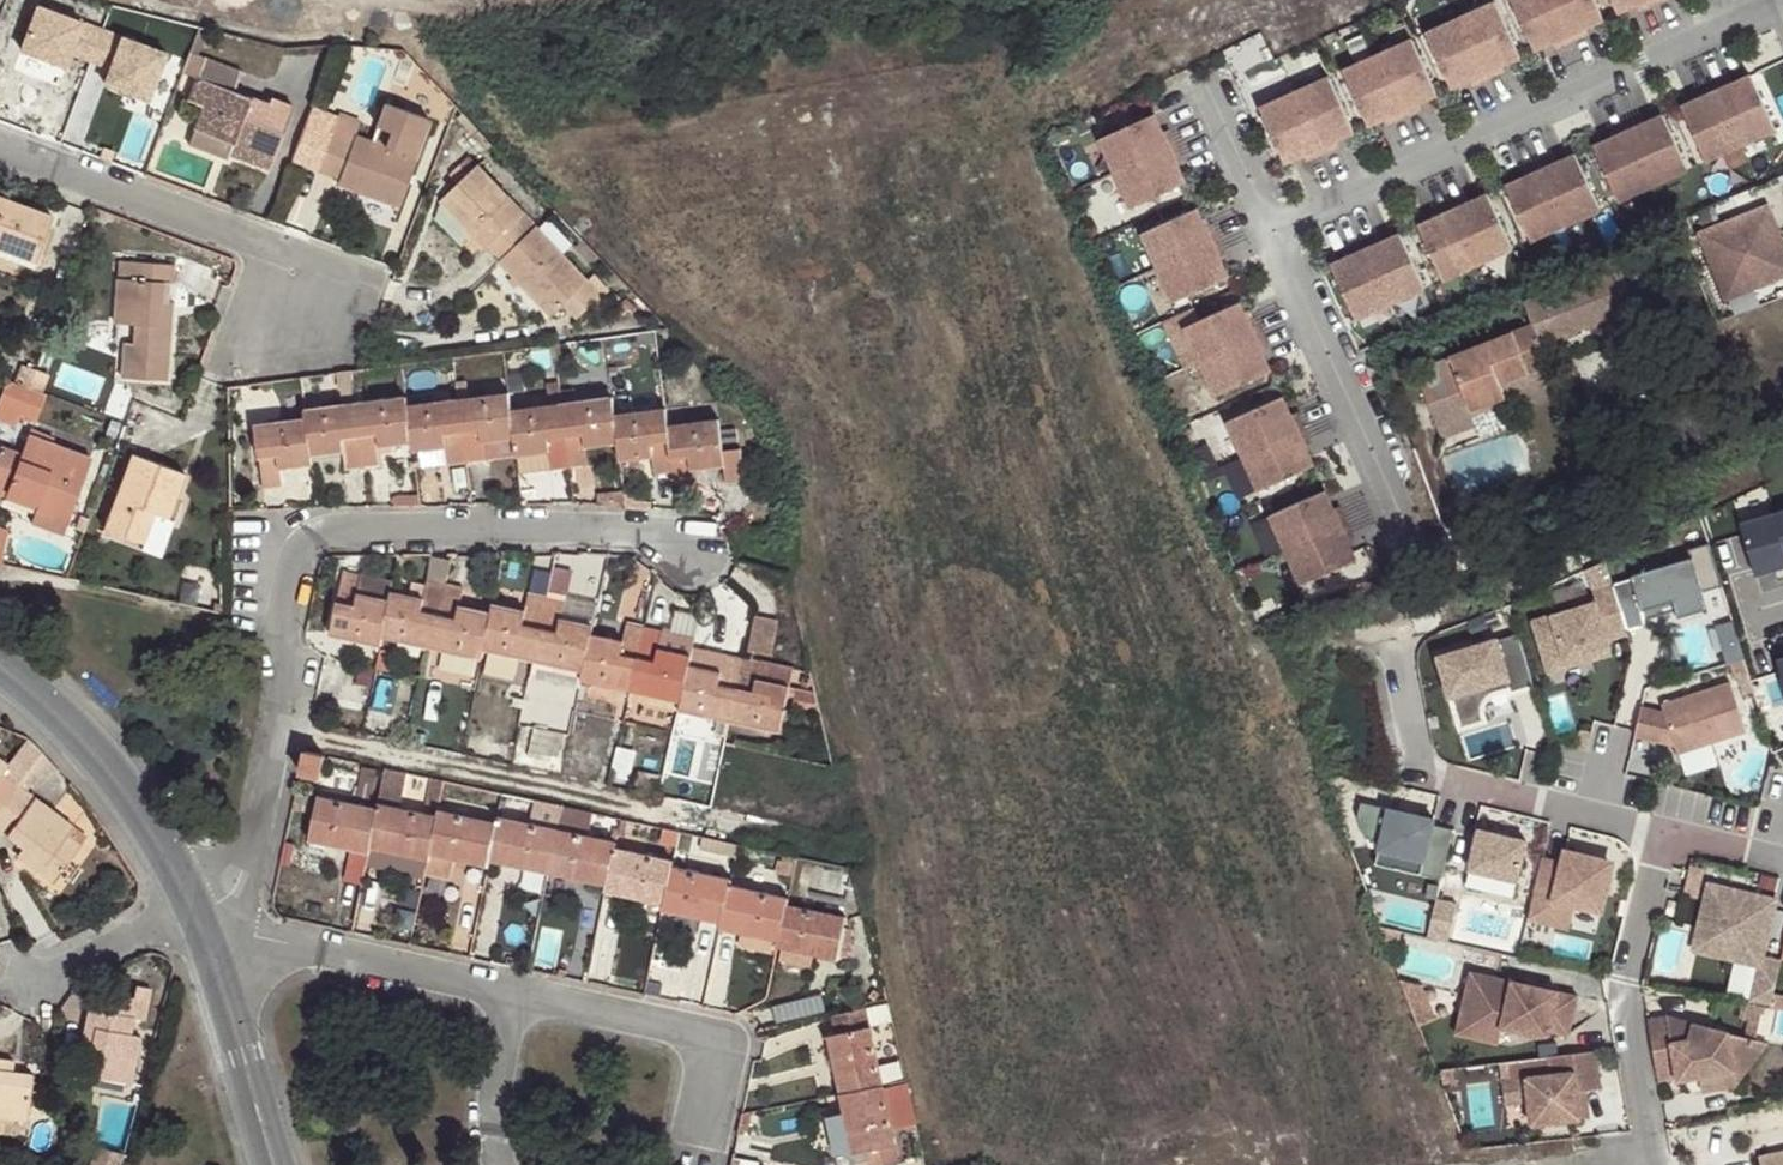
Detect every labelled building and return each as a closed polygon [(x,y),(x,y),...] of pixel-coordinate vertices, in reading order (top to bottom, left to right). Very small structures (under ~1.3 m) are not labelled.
[(1456,13),(1485,74),(1501,66),(1498,60),(1516,51),(1492,0),(1483,0),(1456,13)] [(1530,44),(1549,35),(1552,41),(1567,34),(1551,0),(1509,0),(1530,44)] [(1567,34),(1583,26),(1580,20),(1598,11),(1593,0),(1551,0),(1567,34)] [(35,5),(19,49),(63,66),(68,54),(90,61),(102,30),(35,5)] [(1456,13),(1422,30),(1448,84),(1467,75),(1470,81),(1485,74),(1456,13)] [(165,53),(102,30),(90,61),(107,67),(101,84),(147,100),(165,53)] [(1408,37),(1374,53),(1404,114),(1419,106),(1416,100),(1434,91),(1408,37)] [(1374,53),(1340,70),(1366,124),(1385,115),(1388,121),(1404,114),(1374,53)] [(189,54),(181,73),(195,78),(210,83),(202,104),(193,130),(230,144),(227,152),(268,168),(290,108),(269,100),(266,105),(233,92),(240,72),(189,54)] [(1725,65),(1709,73),(1739,134),(1773,117),(1746,63),(1728,72),(1725,65)] [(1697,87),(1678,96),(1705,150),(1739,134),(1709,73),(1694,82),(1697,87)] [(1326,76),(1292,93),(1322,154),(1337,146),(1334,140),(1352,131),(1326,76)] [(210,83),(195,78),(187,99),(202,104),(210,83)] [(1292,93),(1258,110),(1284,164),(1303,155),(1306,161),(1322,154),(1292,93)] [(382,148),(370,142),(352,136),(356,122),(337,114),(329,137),(318,170),(339,177),(337,184),(399,207),(416,160),(413,158),(427,120),(384,105),(375,127),(388,131),(382,148)] [(1639,107),(1623,115),(1653,176),(1687,159),(1660,105),(1642,114),(1639,107)] [(1611,129),(1592,138),(1619,192),(1653,176),(1623,115),(1607,123),(1611,129)] [(1102,139),(1117,174),(1179,148),(1173,132),(1166,134),(1158,116),(1102,139)] [(375,127),(370,142),(382,148),(388,131),(375,127)] [(225,158),(227,152),(230,144),(193,130),(188,144),(225,158)] [(318,170),(329,137),(311,130),(299,163),(318,170)] [(475,141),(465,130),(457,137),(468,147),(475,141)] [(101,157),(113,161),(116,152),(104,147),(101,157)] [(1553,151),(1537,157),(1566,218),(1600,201),(1574,147),(1556,156),(1553,151)] [(1117,174),(1132,209),(1188,185),(1180,166),(1186,164),(1179,148),(1117,174)] [(1524,171),(1506,180),(1532,234),(1566,218),(1537,157),(1521,165),(1524,171)] [(459,184),(470,174),(463,166),(451,176),(459,184)] [(478,167),(470,174),(459,184),(443,199),(489,247),(491,245),(503,258),(501,260),(553,316),(567,303),(577,314),(597,293),(478,167)] [(1466,191),(1450,199),(1480,260),(1514,243),(1488,189),(1469,198),(1466,191)] [(1726,289),(1776,267),(1765,242),(1782,234),(1766,193),(1697,223),(1726,289)] [(6,249),(8,246),(35,257),(49,218),(0,199),(0,247),(6,249)] [(1438,213),(1420,222),(1446,276),(1480,260),(1450,199),(1435,207),(1438,213)] [(1143,234),(1158,269),(1220,242),(1213,226),(1207,229),(1199,210),(1143,234)] [(1380,233),(1364,241),(1394,302),(1428,285),(1401,231),(1383,240),(1380,233)] [(1776,267),(1782,264),(1782,234),(1765,242),(1776,267)] [(1333,264),(1360,318),(1394,302),(1364,241),(1349,249),(1352,255),(1333,264)] [(1158,269),(1173,304),(1228,280),(1220,261),(1227,258),(1220,242),(1158,269)] [(0,247),(0,256),(31,268),(35,257),(8,246),(6,249),(0,247)] [(128,278),(129,262),(118,261),(117,277),(128,278)] [(173,265),(129,262),(128,278),(117,277),(114,322),(134,324),(133,344),(124,343),(121,376),(166,380),(169,324),(158,323),(160,302),(161,302),(162,282),(172,283),(173,265)] [(1470,408),(1506,393),(1501,382),(1549,363),(1542,343),(1619,312),(1602,270),(1525,302),(1534,324),(1416,371),(1442,437),(1477,424),(1470,408)] [(171,303),(161,302),(160,302),(158,323),(169,324),(171,303)] [(1184,329),(1199,365),(1261,338),(1255,322),(1248,325),(1239,305),(1184,329)] [(1199,365),(1214,400),(1269,375),(1262,357),(1268,354),(1261,338),(1199,365)] [(1556,379),(1549,363),(1501,382),(1506,393),(1508,398),(1556,379)] [(25,389),(33,371),(21,366),(13,385),(25,389)] [(45,376),(33,371),(25,389),(38,394),(45,376)] [(43,396),(38,394),(25,389),(13,385),(5,381),(0,396),(0,420),(14,425),(19,412),(33,418),(43,396)] [(448,464),(486,460),(484,444),(515,441),(517,456),(549,453),(551,469),(590,465),(588,448),(619,445),(621,460),(653,456),(655,474),(673,471),(674,481),(694,480),(693,469),(725,466),(727,484),(745,482),(742,450),(724,452),(718,419),(669,424),(666,409),(616,414),(614,395),(511,409),(509,393),(408,405),(407,396),(306,410),(307,419),(256,425),(264,486),(284,484),(281,468),(313,465),(312,455),(343,451),(346,470),(382,466),(379,446),(413,443),(413,452),(446,449),(448,464)] [(1280,400),(1225,424),(1240,458),(1302,432),(1295,416),(1288,419),(1280,400)] [(1532,464),(1518,428),(1450,454),(1464,490),(1532,464)] [(1240,458),(1255,493),(1310,469),(1302,451),(1309,448),(1302,432),(1240,458)] [(34,512),(65,524),(89,460),(28,437),(21,455),(0,447),(0,496),(3,497),(5,494),(36,506),(34,512)] [(484,444),(486,460),(517,456),(515,441),(484,444)] [(520,473),(551,469),(549,453),(517,456),(520,473)] [(160,515),(167,518),(184,473),(131,454),(104,527),(148,543),(160,515)] [(596,493),(597,505),(624,506),(624,500),(624,491),(596,493)] [(1265,519),(1280,553),(1342,527),(1336,511),(1329,513),(1321,495),(1265,519)] [(65,524),(34,512),(30,522),(62,533),(65,524)] [(173,520),(167,518),(160,515),(148,543),(104,527),(101,534),(160,555),(173,520)] [(1739,526),(1741,532),(1752,568),(1771,562),(1777,581),(1782,579),(1782,540),(1775,515),(1739,526)] [(1280,553),(1295,588),(1351,564),(1343,545),(1349,543),(1342,527),(1280,553)] [(1630,578),(1611,584),(1611,587),(1626,631),(1647,624),(1645,619),(1642,609),(1673,599),(1676,608),(1678,615),(1708,606),(1702,589),(1722,583),(1709,540),(1686,547),(1689,556),(1629,575),(1630,578)] [(1755,576),(1774,570),(1771,562),(1752,568),(1755,576)] [(680,711),(779,731),(792,666),(725,652),(722,670),(690,664),(691,655),(669,650),(673,633),(628,622),(624,639),(593,633),(594,624),(562,618),(565,599),(530,592),(525,610),(494,603),(492,611),(462,605),(464,588),(428,580),(425,596),(392,589),(393,581),(344,571),(331,634),(381,645),(383,636),(483,658),(485,649),(585,671),(583,681),(682,701),(680,711)] [(1626,631),(1611,587),(1592,593),(1595,602),(1531,622),(1545,666),(1609,646),(1607,640),(1626,634),(1626,631)] [(1642,609),(1645,619),(1676,608),(1673,599),(1642,609)] [(773,653),(780,621),(758,617),(751,648),(773,653)] [(695,638),(673,633),(669,650),(691,655),(695,638)] [(1438,660),(1460,730),(1484,722),(1474,690),(1506,680),(1510,694),(1532,687),(1516,635),(1438,660)] [(1609,646),(1545,666),(1548,673),(1611,653),(1609,646)] [(370,683),(343,677),(339,705),(364,711),(370,683)] [(1474,690),(1482,716),(1486,706),(1492,699),(1499,693),(1508,689),(1506,680),(1474,690)] [(1663,716),(1641,710),(1636,731),(1634,740),(1661,746),(1663,737),(1670,735),(1674,749),(1676,752),(1745,731),(1730,681),(1661,702),(1663,716)] [(1670,735),(1663,737),(1661,746),(1674,749),(1670,735)] [(24,791),(47,758),(40,751),(16,785),(24,791)] [(317,780),(322,758),(301,753),(297,776),(317,780)] [(24,791),(16,785),(1,774),(6,766),(0,761),(0,830),(22,847),(32,853),(26,862),(51,881),(78,843),(65,834),(71,825),(24,791)] [(557,827),(531,822),(499,816),(498,821),(439,809),(438,815),(379,802),(378,809),(320,796),(312,839),(370,851),(371,846),(429,858),(427,872),(452,878),(457,858),(491,865),(491,859),(606,883),(605,888),(664,901),(663,908),(721,920),(720,926),(778,938),(778,945),(836,958),(843,916),(786,904),(787,897),(728,884),(730,877),(671,865),(673,859),(614,846),(615,840),(589,835),(594,813),(562,807),(557,827)] [(562,807),(535,801),(531,822),(557,827),(562,807)] [(1442,884),(1454,834),(1433,829),(1435,824),(1400,815),(1398,821),(1389,819),(1390,813),(1362,806),(1358,821),(1366,842),(1381,845),(1379,854),(1424,865),(1420,879),(1442,884)] [(84,835),(71,825),(65,834),(78,843),(84,835)] [(676,845),(679,831),(664,828),(661,842),(676,845)] [(1477,840),(1470,873),(1517,885),(1527,845),(1479,834),(1477,840)] [(734,857),(737,844),(719,840),(716,852),(734,857)] [(32,853),(22,847),(16,855),(26,862),(32,853)] [(1420,879),(1424,865),(1379,854),(1376,868),(1420,879)] [(1562,868),(1542,863),(1528,922),(1567,931),(1572,908),(1602,915),(1614,865),(1566,854),(1562,868)] [(1693,862),(1686,891),(1701,894),(1707,865),(1693,862)] [(1773,1009),(1782,972),(1782,965),(1765,961),(1776,906),(1711,893),(1698,957),(1762,969),(1754,1004),(1773,1009)] [(1678,901),(1667,899),(1664,916),(1674,919),(1678,901)] [(1459,905),(1439,900),(1430,938),(1450,943),(1459,905)] [(1574,1043),(1584,1004),(1477,979),(1471,1002),(1485,1006),(1475,1045),(1504,1051),(1508,1035),(1543,1044),(1555,1041),(1555,1039),(1574,1043)] [(133,998),(109,994),(107,1012),(88,1008),(82,1038),(92,1040),(89,1053),(86,1072),(131,1082),(141,1036),(131,1034),(134,1018),(145,1020),(151,989),(137,986),(133,998)] [(107,1012),(109,994),(92,990),(88,1008),(107,1012)] [(890,1002),(830,1016),(835,1035),(828,1037),(836,1069),(845,1116),(854,1152),(848,1154),(851,1164),(882,1164),(901,1160),(871,1021),(892,1015),(890,1002)] [(1475,1045),(1485,1006),(1471,1002),(1462,1041),(1475,1045)] [(1667,1018),(1648,1023),(1660,1081),(1679,1077),(1680,1081),(1702,1077),(1710,1076),(1728,1087),(1738,1084),(1738,1082),(1736,1071),(1747,1070),(1767,1042),(1667,1018)] [(836,1069),(828,1037),(818,1038),(826,1071),(836,1069)] [(79,1051),(89,1053),(92,1040),(82,1038),(79,1051)] [(1603,1095),(1599,1057),(1553,1062),(1555,1080),(1529,1083),(1535,1130),(1584,1125),(1581,1097),(1603,1095)] [(25,1119),(31,1075),(11,1072),(11,1062),(0,1060),(0,1116),(25,1119)] [(1736,1071),(1738,1082),(1747,1070),(1736,1071)] [(1710,1076),(1702,1077),(1704,1091),(1728,1087),(1710,1076)] [(1535,1130),(1529,1083),(1506,1085),(1511,1133),(1535,1130)] [(25,1119),(0,1116),(0,1129),(24,1133),(25,1119)] [(844,1155),(848,1154),(854,1152),(845,1116),(836,1118),(844,1155)] [(98,1147),(94,1147),(89,1164),(120,1164),(123,1155),(98,1147)] [(1764,1164),(1782,1164),(1782,1153),(1762,1159),(1764,1164)] [(45,1160),(27,1155),(25,1164),(43,1164),(45,1160)]
